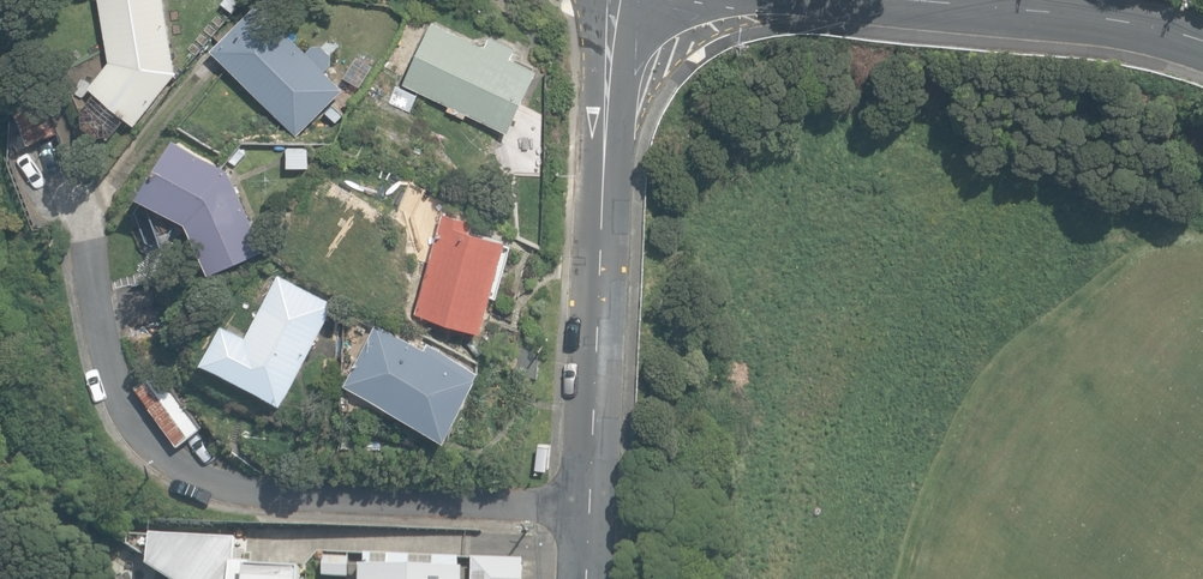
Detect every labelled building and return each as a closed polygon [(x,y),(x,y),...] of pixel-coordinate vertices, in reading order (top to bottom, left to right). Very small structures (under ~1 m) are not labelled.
[(97,135),(113,134),(127,118),(137,124),(177,74),(166,0),(100,0),(110,58),(90,87),(97,93),(83,109),(85,125),(97,135)] [(212,49),(297,135),(345,89),(327,71),(330,66),(331,55),(322,47),(312,47),(307,51),(273,18),(278,14),(268,9),(267,10),(260,2),(212,49)] [(468,113),(508,132),(539,69),(513,57),(518,47),(492,34),(487,44),(435,19),(405,83),(450,105),(448,108),(466,117),(468,113)] [(16,106),(29,144),(59,133),(44,95),(16,106)] [(338,122),(345,114),(333,103),(326,111),(338,122)] [(187,222),(210,274),(266,250),(230,167),(177,135),(141,193),(187,222)] [(310,167),(310,146),(288,146),(288,167),(310,167)] [(416,312),(483,330),(509,239),(471,228),(473,219),(443,212),(416,312)] [(203,362),(283,404),(336,302),(280,272),(246,335),(223,324),(203,362)] [(344,384),(449,436),(481,374),(442,355),(442,352),(431,347),(430,349),(377,321),(344,384)] [(135,387),(179,445),(203,427),(158,370),(135,387)] [(536,469),(552,470),(553,450),(537,449),(536,469)] [(236,537),(150,534),(150,567),(167,578),(301,578),(301,569),(250,564),(250,561),(234,562),(236,537)] [(459,555),(364,553),(364,565),(359,565),(359,578),(463,578),(463,567),(459,567),(459,555)] [(471,578),(522,578),(522,557),(471,557),(471,578)]
